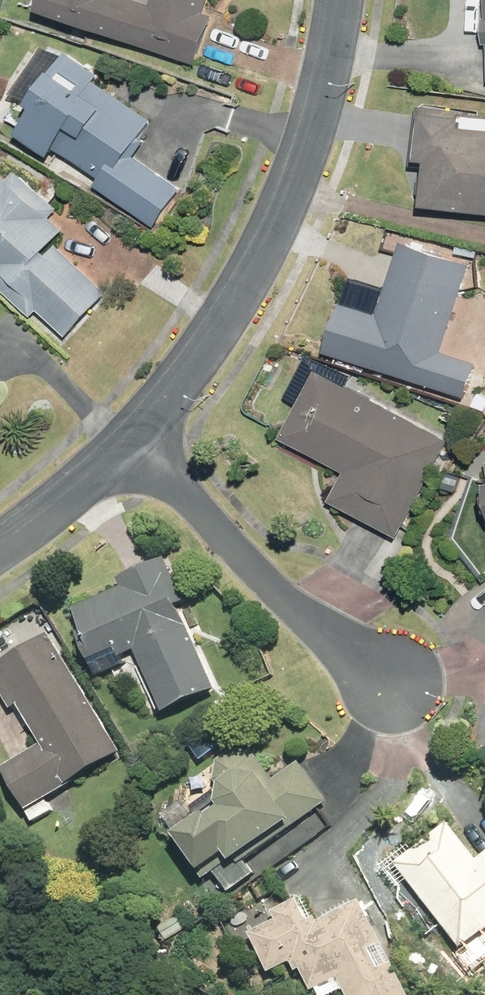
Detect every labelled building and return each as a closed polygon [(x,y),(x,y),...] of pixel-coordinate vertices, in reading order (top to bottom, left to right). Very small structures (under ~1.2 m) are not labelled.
[(159,3),(149,0),(53,0),(49,11),(209,63),(224,15),(211,11),(215,0),(160,0),(159,3)] [(111,73),(75,50),(23,132),(61,157),(64,152),(105,178),(99,187),(162,228),(189,186),(138,153),(160,119),(105,83),(111,73)] [(436,109),(434,158),(443,159),(441,212),(484,214),(484,127),(477,127),(478,111),(436,109)] [(61,243),(72,233),(56,217),(64,209),(27,172),(20,179),(11,170),(14,166),(0,152),(0,277),(42,318),(50,311),(74,334),(113,295),(61,243)] [(479,266),(409,243),(383,315),(350,304),(335,352),(474,398),(484,364),(450,353),(479,266)] [(457,441),(308,365),(292,397),(304,403),(286,439),(350,472),(336,501),(407,537),(457,441)] [(83,608),(113,675),(146,660),(170,714),(227,689),(169,558),(115,582),(119,592),(83,608)] [(36,812),(42,822),(74,802),(68,792),(130,754),(57,634),(0,669),(0,682),(17,709),(24,705),(49,745),(10,769),(36,812)] [(306,763),(280,782),(274,774),(274,770),(273,768),(271,765),(270,762),(268,760),(265,758),(263,756),(260,754),(257,753),(254,752),(251,751),(248,751),(245,751),(242,752),(239,752),(236,754),(234,755),(231,757),(229,759),(227,762),(225,764),(224,767),(222,770),(222,773),(221,776),(221,779),(222,782),(222,785),(223,788),(225,791),(227,793),(229,796),(231,798),(233,800),(236,801),(212,819),(194,795),(164,817),(212,883),(223,875),(236,894),(241,890),(318,834),(309,821),(334,803),(306,763)] [(414,934),(435,936),(452,923),(472,948),(484,938),(484,858),(483,860),(454,824),(422,850),(414,840),(385,863),(406,889),(399,914),(414,934)] [(326,923),(311,895),(296,903),(287,886),(226,920),(248,960),(267,950),(281,976),(298,966),(303,975),(312,970),(325,994),(349,981),(356,994),(419,994),(367,900),(326,923)]
